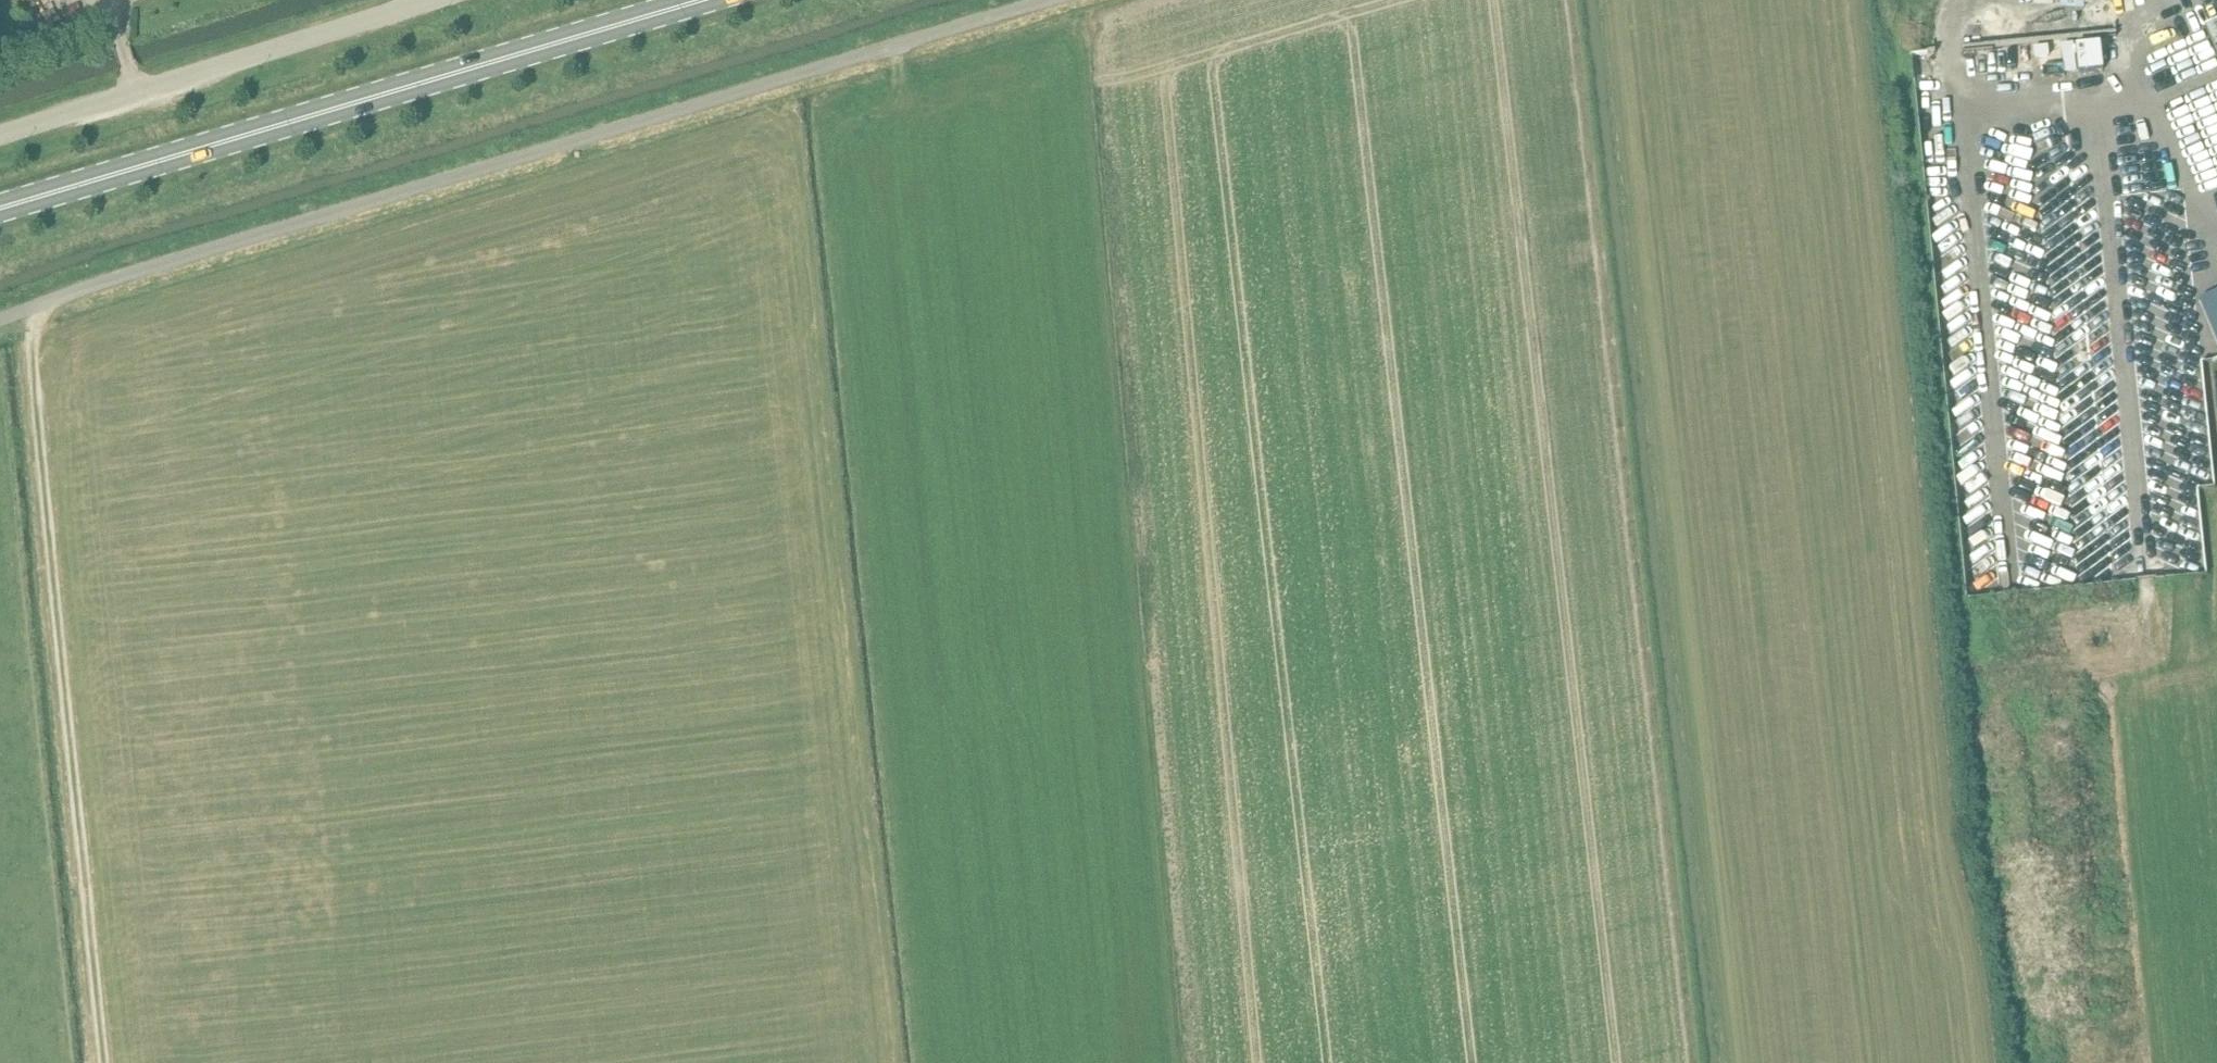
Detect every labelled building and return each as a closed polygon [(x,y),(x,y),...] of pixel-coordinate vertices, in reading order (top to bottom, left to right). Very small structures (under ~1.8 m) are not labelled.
[(2206,26),(2216,51),(2216,21),(2206,26)] [(1919,113),(1937,105),(1932,94),(1914,102),(1919,113)]
